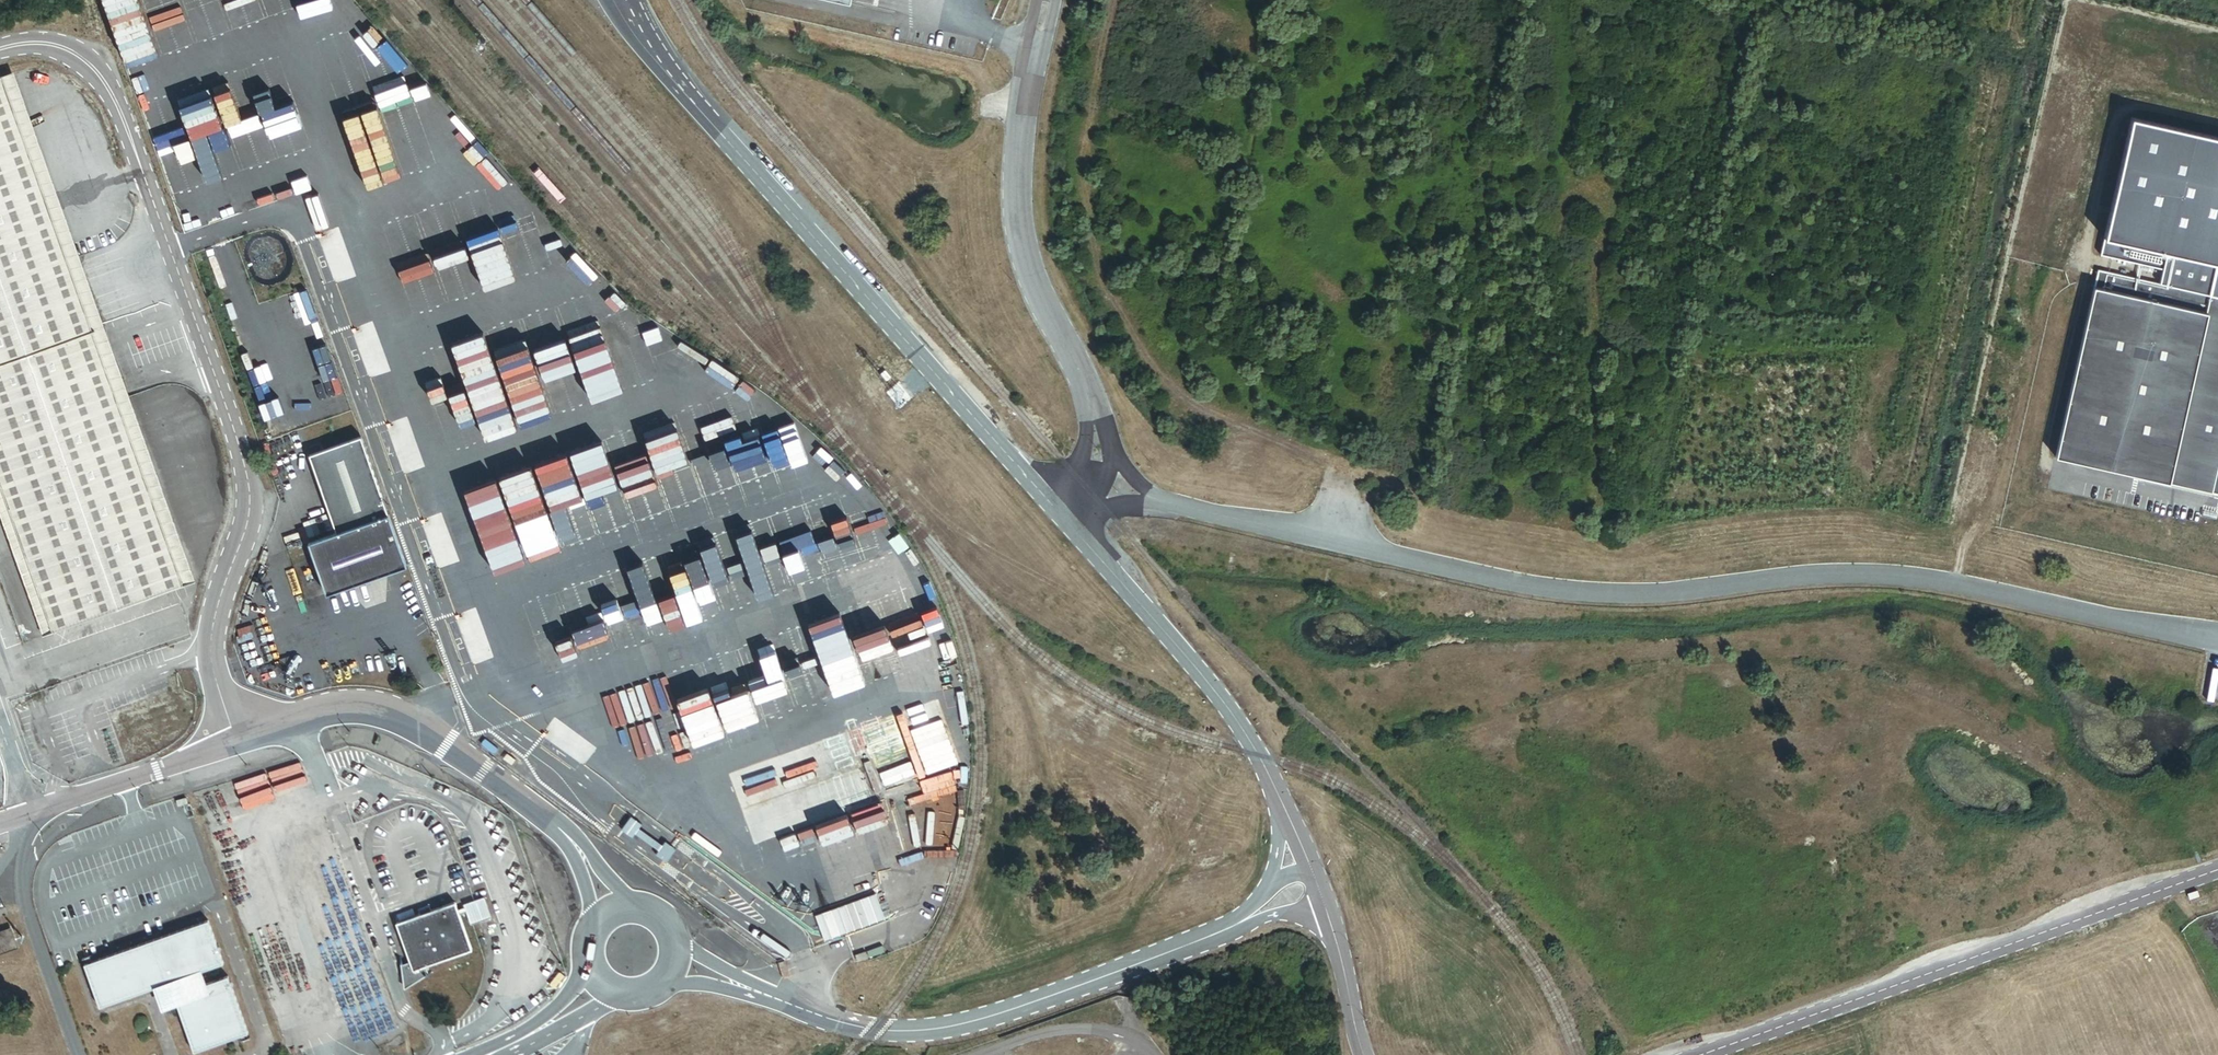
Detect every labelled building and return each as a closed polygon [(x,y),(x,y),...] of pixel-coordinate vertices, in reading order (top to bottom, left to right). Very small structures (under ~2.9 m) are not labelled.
[(5,75),(0,77),(0,483),(52,631),(185,585),(5,75)] [(2130,115),(2099,256),(2165,271),(2162,286),(2217,298),(2217,134),(2130,115)] [(2098,270),(2055,457),(2205,491),(2217,443),(2217,300),(2161,286),(2098,270)] [(337,539),(310,548),(328,599),(406,571),(359,441),(308,459),(337,539)] [(409,960),(414,972),(427,966),(472,949),(458,914),(467,911),(472,923),(492,916),(484,896),(464,903),(465,906),(457,909),(454,902),(432,911),(421,915),(396,925),(409,960)] [(419,908),(421,915),(432,911),(430,904),(419,908)] [(210,919),(85,963),(101,1007),(156,987),(164,1009),(179,1004),(195,1051),(249,1032),(229,975),(208,983),(204,970),(225,963),(210,919)] [(12,927),(0,932),(0,954),(19,947),(12,927)] [(414,972),(409,960),(402,962),(405,988),(429,972),(427,966),(414,972)]
